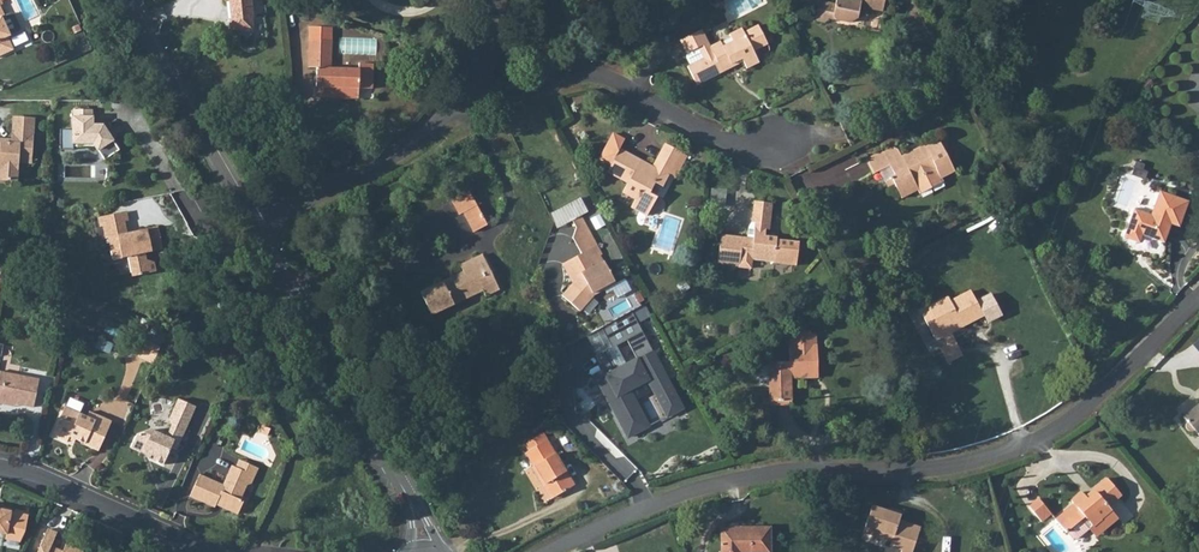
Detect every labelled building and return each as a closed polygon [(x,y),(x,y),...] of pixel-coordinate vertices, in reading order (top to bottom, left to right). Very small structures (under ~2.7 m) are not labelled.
[(15,46),(9,34),(13,33),(13,32),(21,28),(22,24),(16,11),(13,10),(7,13),(0,0),(0,52),(15,46)] [(254,0),(233,0),(233,13),(230,13),(230,24),(235,28),(240,28),(246,35),(253,28),(254,28),(254,13),(254,0)] [(803,4),(808,12),(816,14),(816,18),(817,21),(822,24),(826,24),(829,22),(831,17),(838,18),(840,23),(850,25),(855,23),(860,18),(862,9),(883,13),(886,0),(856,0),(856,1),(851,0),(837,0),(836,4),(820,1),(820,0),(804,0),(803,4)] [(704,35),(684,44),(691,56),(702,50),(708,61),(692,70),(702,88),(727,75),(725,70),(733,65),(735,68),(747,62),(751,71),(762,65),(757,54),(772,46),(763,30),(747,38),(745,34),(733,40),(735,46),(725,51),(722,47),(713,51),(704,35)] [(309,39),(309,59),(318,59),(318,67),(317,95),(334,96),(334,86),(361,87),(373,87),(374,61),(360,61),(360,67),(330,67),(330,39),(309,39)] [(334,86),(334,96),(361,97),(361,87),(334,86)] [(104,157),(120,149),(108,125),(95,124),(96,105),(76,104),(75,124),(62,123),(61,143),(75,144),(75,141),(97,142),(104,157)] [(16,111),(14,140),(4,140),(4,134),(0,133),(0,163),(2,163),(1,174),(20,175),(21,156),(34,157),(36,112),(16,111)] [(896,174),(892,176),(896,183),(904,196),(918,189),(921,193),(945,180),(943,176),(951,171),(957,169),(941,139),(934,143),(926,146),(925,144),(904,154),(902,151),(899,148),(895,147),(885,152),(883,149),(868,158),(876,172),(891,165),(896,174)] [(620,146),(606,169),(626,180),(621,189),(633,196),(629,204),(646,213),(656,194),(647,189),(652,180),(660,185),(667,173),(663,171),(666,167),(670,169),(681,150),(664,140),(651,163),(645,160),(643,162),(638,159),(639,157),(620,146)] [(896,183),(892,176),(885,180),(888,187),(896,183)] [(466,182),(447,192),(460,217),(465,215),(471,225),(472,228),(486,221),(466,182)] [(1135,202),(1126,230),(1147,237),(1150,229),(1165,234),(1172,214),(1181,217),(1189,192),(1161,183),(1153,208),(1135,202)] [(773,201),(754,199),(752,219),(755,219),(753,235),(720,232),(717,259),(740,262),(741,255),(742,248),(752,249),(751,256),(774,259),(773,260),(797,263),(799,239),(777,237),(777,235),(767,233),(768,226),(770,226),(773,201)] [(127,207),(111,211),(113,221),(125,219),(129,218),(127,207)] [(113,221),(111,211),(98,213),(100,223),(103,222),(106,234),(109,234),(112,246),(120,244),(122,254),(128,252),(133,272),(157,267),(155,258),(147,258),(146,251),(164,247),(159,225),(138,229),(139,232),(132,233),(128,231),(125,219),(113,221)] [(579,267),(570,277),(564,283),(559,289),(576,305),(594,287),(614,277),(603,256),(598,259),(595,255),(604,250),(582,211),(573,216),(575,220),(571,232),(580,248),(571,253),(579,267)] [(120,244),(112,246),(113,255),(122,254),(120,244)] [(752,249),(742,248),(741,255),(751,256),(752,249)] [(571,253),(560,259),(570,277),(579,267),(571,253)] [(467,272),(422,294),(433,315),(487,289),(490,294),(504,288),(486,254),(463,266),(467,272)] [(1004,316),(991,297),(977,306),(971,296),(952,308),(948,304),(929,316),(931,320),(926,324),(940,346),(947,342),(952,350),(957,347),(953,339),(985,319),(986,318),(989,317),(993,323),(1004,316)] [(596,374),(629,438),(652,426),(633,392),(650,382),(669,417),(687,409),(633,311),(603,327),(613,347),(630,340),(638,357),(619,367),(610,349),(599,354),(607,370),(596,374)] [(776,404),(796,402),(796,379),(823,378),(821,341),(814,342),(814,338),(799,339),(799,343),(793,343),(794,365),(774,367),(776,404)] [(137,357),(154,364),(161,348),(145,341),(137,357)] [(957,347),(952,350),(944,354),(955,371),(970,360),(960,345),(957,347)] [(3,404),(4,399),(18,402),(36,406),(41,379),(0,370),(0,403),(3,404)] [(137,439),(133,447),(143,452),(147,449),(151,460),(165,467),(173,449),(177,451),(196,408),(179,400),(169,422),(172,425),(168,434),(162,436),(150,430),(137,436),(137,439)] [(68,407),(55,435),(68,441),(71,435),(86,442),(86,444),(99,450),(113,420),(100,414),(100,415),(92,411),(90,416),(68,407)] [(272,428),(263,424),(260,431),(268,435),(272,428)] [(549,434),(526,448),(535,462),(532,464),(538,475),(543,473),(556,494),(576,481),(549,434)] [(240,458),(236,467),(254,475),(258,466),(240,458)] [(254,475),(236,467),(231,466),(222,484),(199,474),(190,497),(214,507),(216,502),(221,505),(220,508),(237,515),(244,501),(240,499),(246,486),(249,486),(254,475)] [(1136,499),(1118,478),(1104,490),(1105,492),(1099,498),(1092,490),(1079,502),(1081,505),(1063,520),(1078,538),(1079,537),(1085,544),(1088,544),(1101,535),(1114,523),(1122,531),(1131,524),(1122,511),(1136,499)] [(1043,522),(1054,513),(1041,496),(1030,505),(1043,522)] [(32,515),(14,511),(0,508),(0,532),(9,534),(9,538),(10,538),(10,541),(11,543),(19,545),(22,543),(22,541),(24,541),(28,532),(32,515)] [(880,508),(871,535),(899,545),(898,549),(905,551),(921,551),(928,531),(908,523),(909,519),(880,508)] [(1114,523),(1101,535),(1108,543),(1122,531),(1114,523)] [(50,528),(39,551),(60,551),(58,547),(52,545),(58,532),(50,528)] [(743,529),(742,533),(724,533),(723,551),(773,551),(773,529),(743,529)] [(85,551),(67,544),(63,551),(84,551),(85,551)]
